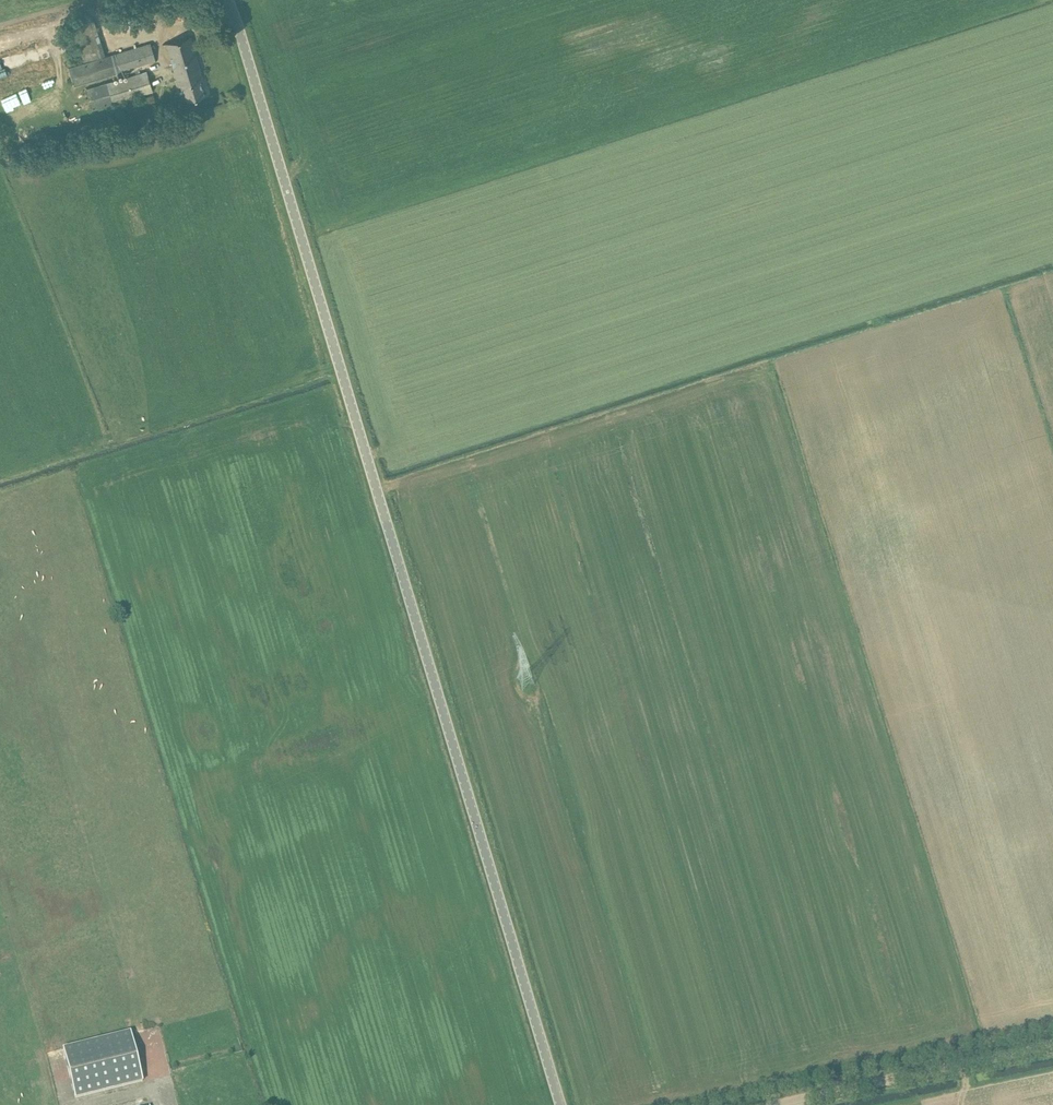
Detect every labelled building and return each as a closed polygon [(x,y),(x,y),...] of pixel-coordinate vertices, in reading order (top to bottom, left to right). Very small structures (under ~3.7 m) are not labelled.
[(93,20),(73,26),(84,61),(104,55),(93,20)] [(190,36),(166,43),(177,80),(181,79),(187,100),(204,95),(198,73),(201,72),(190,36)] [(150,43),(68,68),(73,85),(120,71),(155,60),(150,43)] [(19,72),(14,57),(0,61),(0,78),(19,72)] [(146,71),(86,89),(92,109),(152,91),(146,71)] [(28,92),(45,87),(43,79),(26,84),(28,92)] [(34,105),(51,100),(49,91),(31,97),(34,105)] [(154,95),(137,100),(139,107),(156,102),(154,95)] [(131,109),(121,112),(124,122),(134,119),(131,109)] [(130,1032),(63,1049),(75,1097),(142,1081),(130,1032)]
